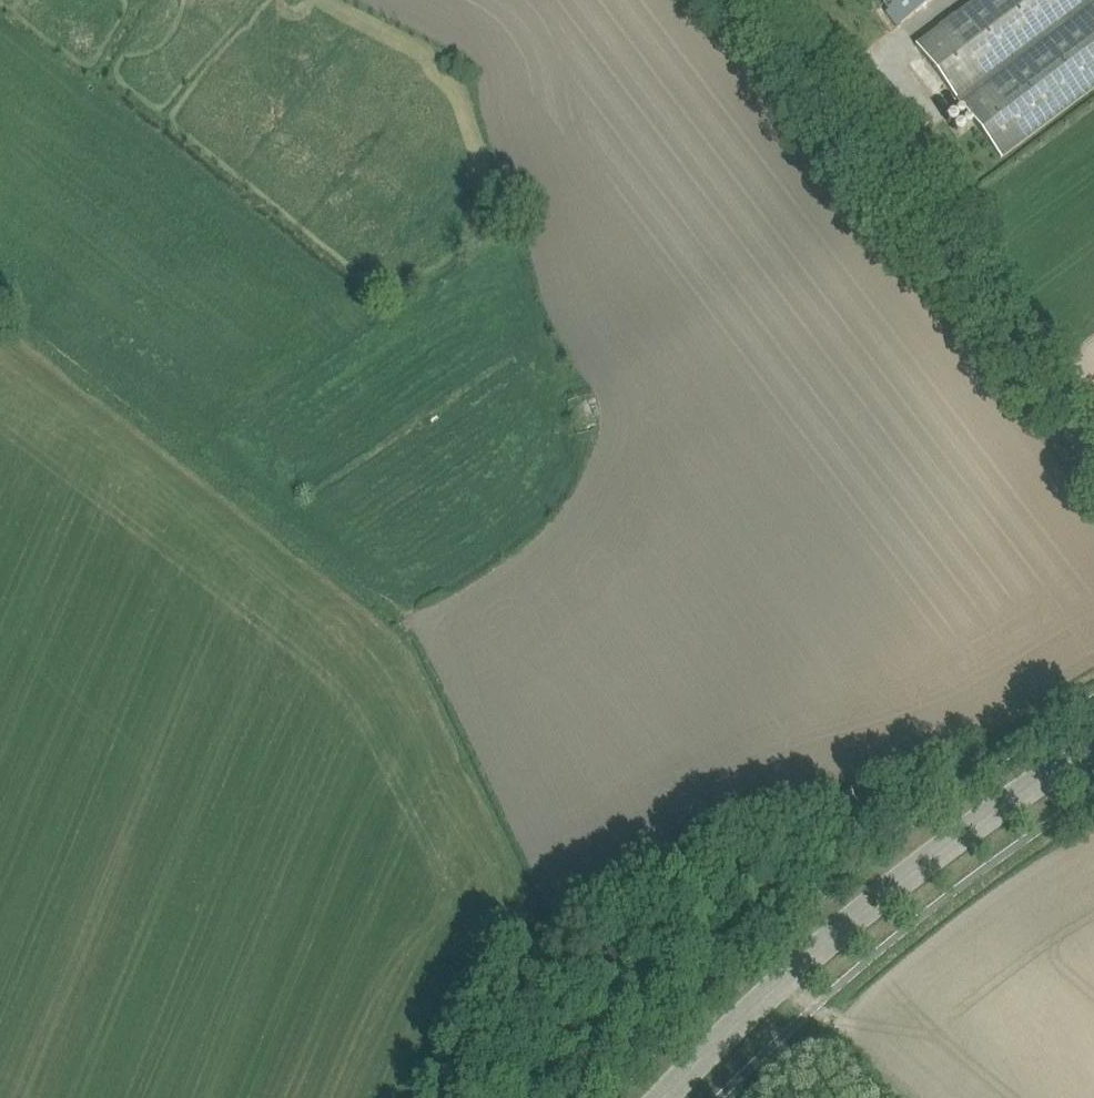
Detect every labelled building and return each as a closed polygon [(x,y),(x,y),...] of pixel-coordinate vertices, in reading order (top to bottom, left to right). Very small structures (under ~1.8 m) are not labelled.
[(900,24),(918,10),(932,0),(882,0),(900,24)] [(916,45),(1001,158),(1093,88),(1093,0),(976,0),(916,45)]
